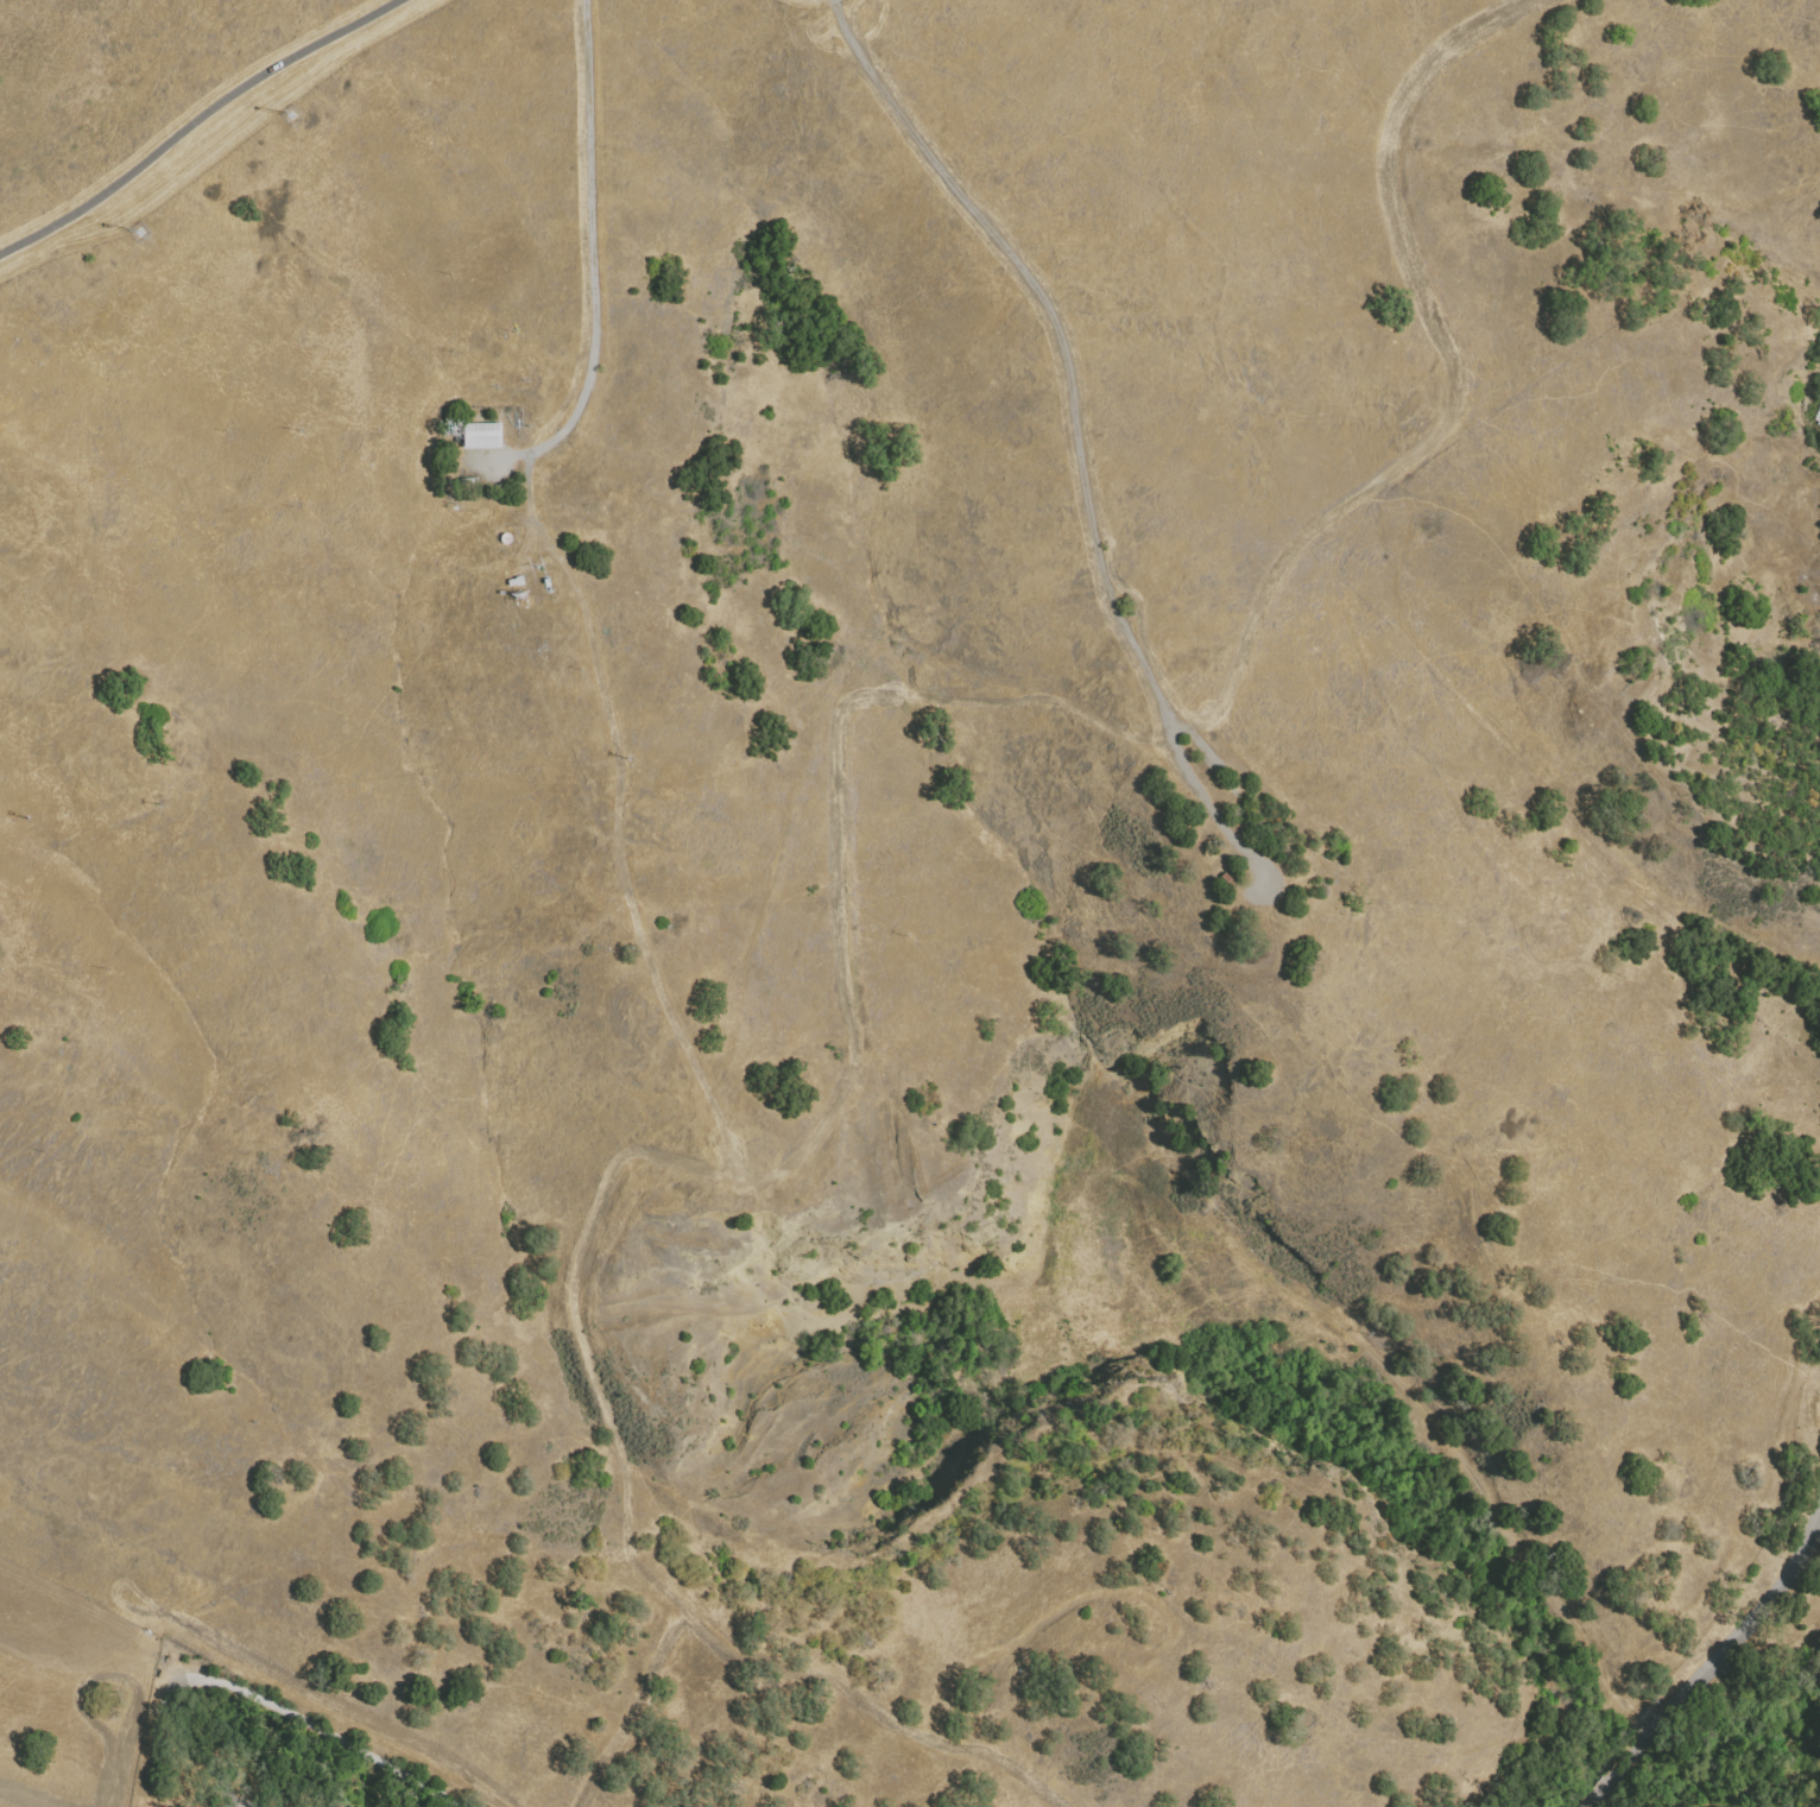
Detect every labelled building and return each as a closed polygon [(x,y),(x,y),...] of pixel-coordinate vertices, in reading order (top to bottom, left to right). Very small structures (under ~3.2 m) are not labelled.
[(461,437),(461,425),(501,425),(503,450),(466,450),(466,437),(461,437)] [(453,472),(453,475),(451,475),(451,482),(443,484),(443,470),(450,469),(450,472),(453,472)] [(523,577),(524,585),(518,586),(518,585),(512,586),(511,581),(518,579),(518,577),(523,577)] [(1222,879),(1226,874),(1238,886),(1234,891),(1222,879)]
